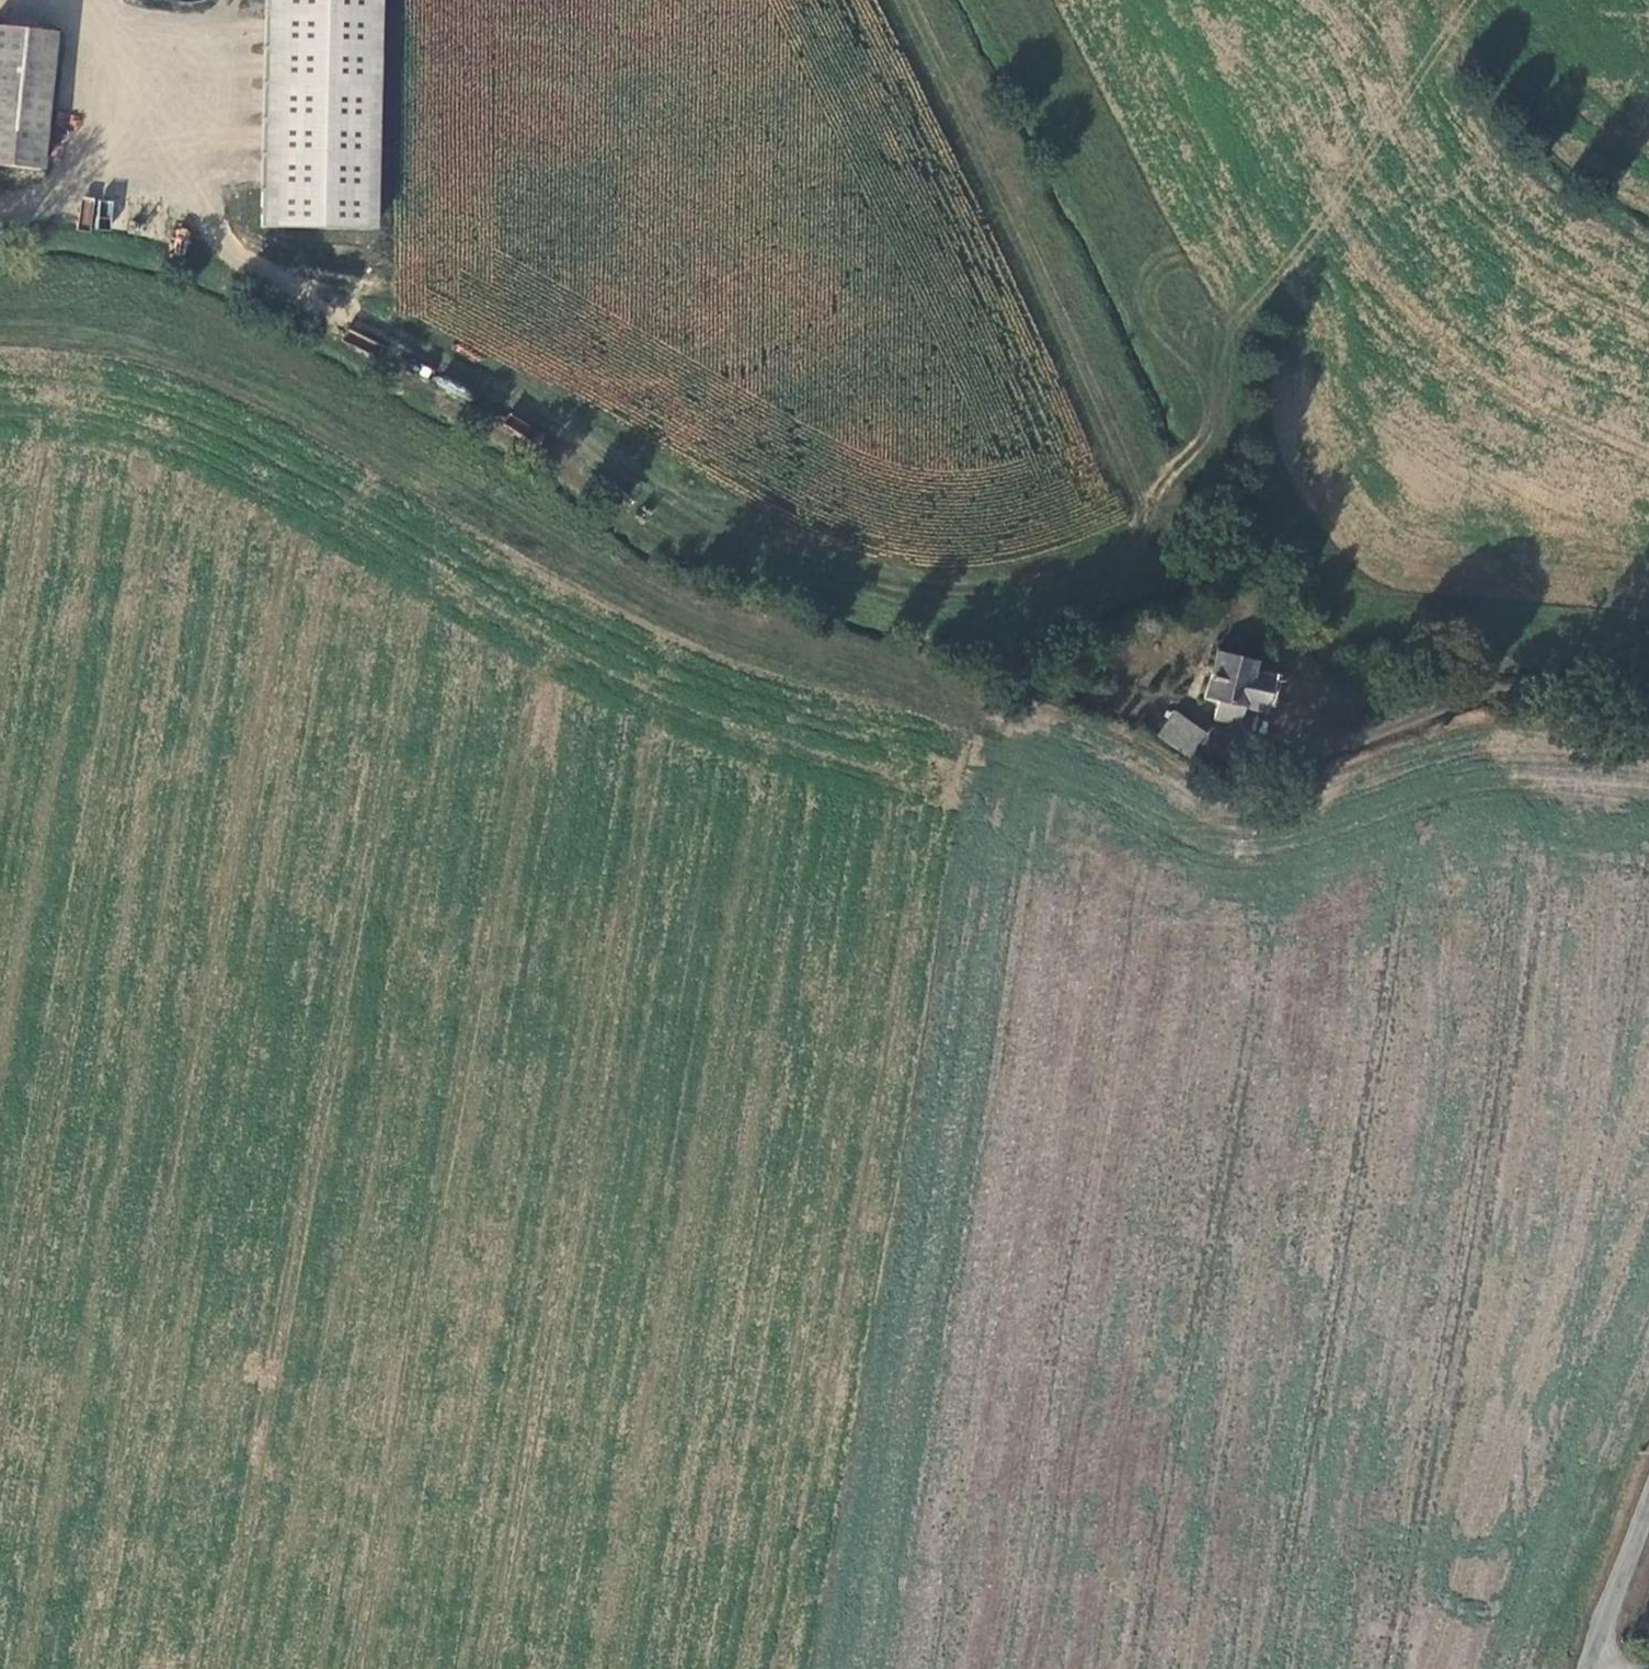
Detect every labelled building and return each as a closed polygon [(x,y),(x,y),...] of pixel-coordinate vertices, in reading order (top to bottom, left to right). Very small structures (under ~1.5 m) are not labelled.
[(386,0),(268,0),(259,225),(377,230),(386,0)] [(58,36),(0,30),(0,168),(43,172),(58,36)] [(79,227),(93,229),(98,199),(84,197),(79,227)] [(527,440),(534,431),(513,413),(505,421),(527,440)] [(1223,720),(1232,721),(1240,722),(1241,707),(1258,708),(1259,679),(1246,677),(1246,672),(1212,668),(1210,697),(1224,698),(1223,720)] [(1155,736),(1189,759),(1207,734),(1173,710),(1155,736)]
